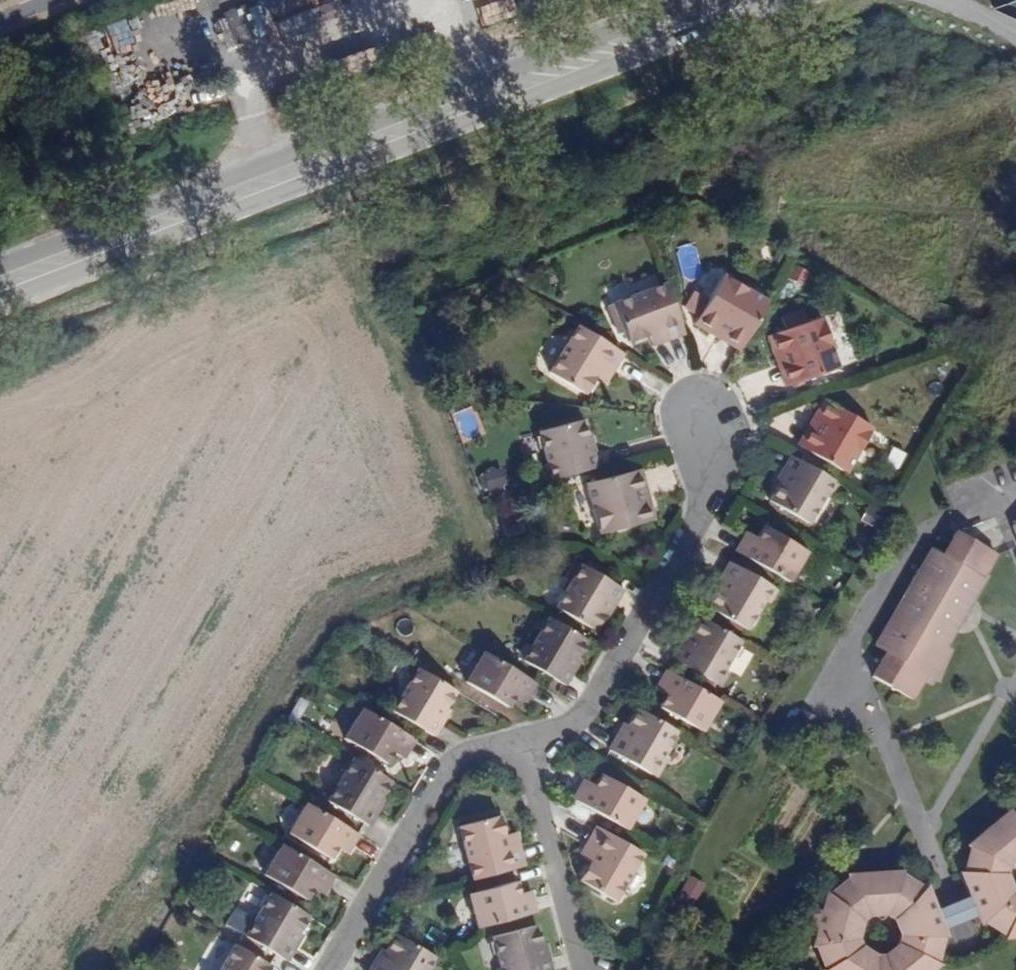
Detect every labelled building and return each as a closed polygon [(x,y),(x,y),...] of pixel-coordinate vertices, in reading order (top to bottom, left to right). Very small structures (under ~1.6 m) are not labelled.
[(221,18),(231,46),(255,37),(245,9),(221,18)] [(160,61),(196,45),(192,36),(156,52),(160,61)] [(686,324),(735,349),(762,298),(713,272),(686,324)] [(644,346),(674,333),(655,279),(602,301),(620,344),(640,336),(644,346)] [(784,381),(839,361),(820,309),(765,329),(784,381)] [(616,352),(569,323),(542,367),(581,391),(591,374),(600,379),(616,352)] [(874,420),(820,392),(794,441),(848,470),(874,420)] [(540,478),(595,464),(585,435),(580,437),(573,415),(534,428),(543,454),(533,457),(540,478)] [(831,505),(841,486),(786,454),(772,482),(781,487),(771,506),(808,525),(821,500),(831,505)] [(498,467),(475,474),(480,491),(503,484),(498,467)] [(655,529),(641,468),(588,480),(602,542),(655,529)] [(733,551),(790,582),(809,547),(767,524),(760,536),(746,527),(733,551)] [(929,675),(930,676),(948,646),(987,579),(985,578),(999,553),(959,531),(945,555),(935,549),(878,646),(889,653),(875,677),(914,700),(929,675)] [(776,584),(728,557),(713,583),(721,587),(710,606),(744,626),(760,598),(766,602),(776,584)] [(625,588),(577,558),(566,575),(573,579),(556,607),(591,629),(604,607),(611,611),(625,588)] [(568,652),(578,634),(541,612),(526,638),(522,635),(510,656),(558,683),(574,655),(568,652)] [(726,663),(739,638),(704,618),(694,638),(685,633),(671,660),(719,685),(730,665),(726,663)] [(948,646),(930,676),(941,683),(954,649),(948,646)] [(518,702),(530,680),(475,648),(455,683),(497,706),(504,694),(518,702)] [(703,729),(720,698),(666,666),(655,687),(667,693),(660,705),(703,729)] [(434,706),(444,689),(409,668),(393,694),(389,691),(379,709),(426,737),(442,711),(434,706)] [(402,760),(413,742),(357,709),(339,739),(382,764),(388,752),(402,760)] [(663,755),(675,729),(639,709),(631,727),(619,722),(604,754),(656,778),(666,756),(663,755)] [(372,800),(383,781),(349,761),(334,786),(328,782),(316,801),(365,830),(380,805),(372,800)] [(582,777),(569,801),(623,831),(642,797),(601,775),(596,785),(582,777)] [(344,854),(354,836),(298,802),(280,834),(322,858),(330,846),(344,854)] [(1014,814),(1013,811),(971,847),(974,848),(968,873),(994,875),(1000,889),(1003,887),(1004,890),(1007,899),(987,921),(1007,933),(1009,935),(1008,938),(1015,937),(1015,814),(1014,814)] [(470,881),(526,869),(516,834),(506,836),(500,816),(456,828),(470,881)] [(641,855),(593,828),(578,855),(588,861),(578,879),(616,900),(641,855)] [(320,895),(331,876),(274,842),(257,872),(300,897),(306,887),(320,895)] [(994,875),(968,873),(964,872),(985,924),(987,921),(1007,899),(1004,890),(1003,887),(1000,889),(994,875)] [(817,947),(845,943),(850,956),(830,969),(936,969),(942,965),(939,963),(940,961),(946,938),(916,936),(912,927),(911,924),(914,923),(908,909),(926,889),(905,876),(906,873),(851,877),(852,879),(847,884),(833,896),(830,894),(826,909),(825,913),(824,913),(820,914),(816,918),(816,924),(821,929),(817,947)] [(683,876),(676,896),(693,902),(701,882),(683,876)] [(475,930),(537,916),(531,893),(515,896),(512,884),(466,895),(475,930)] [(928,887),(926,889),(908,909),(914,923),(911,924),(912,927),(916,936),(946,938),(949,939),(928,887)] [(298,931),(308,914),(268,890),(254,916),(248,913),(236,934),(286,962),(302,933),(298,931)] [(532,925),(491,935),(498,964),(491,965),(492,969),(548,969),(542,943),(536,945),(532,925)] [(397,930),(387,947),(380,943),(363,969),(417,969),(430,949),(397,930)] [(264,964),(224,940),(207,969),(260,969),(264,964)] [(817,947),(826,969),(830,969),(850,956),(845,943),(817,947)]
